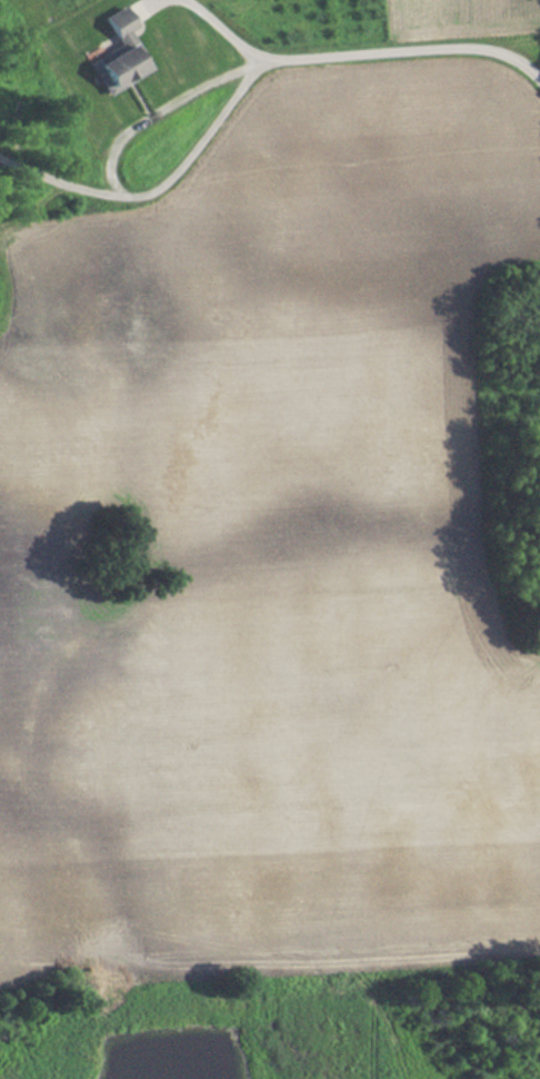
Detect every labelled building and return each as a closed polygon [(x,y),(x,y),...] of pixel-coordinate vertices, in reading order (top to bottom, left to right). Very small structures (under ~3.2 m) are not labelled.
[(101,94),(146,70),(126,31),(131,28),(119,6),(99,17),(115,46),(84,63),(101,94)]
